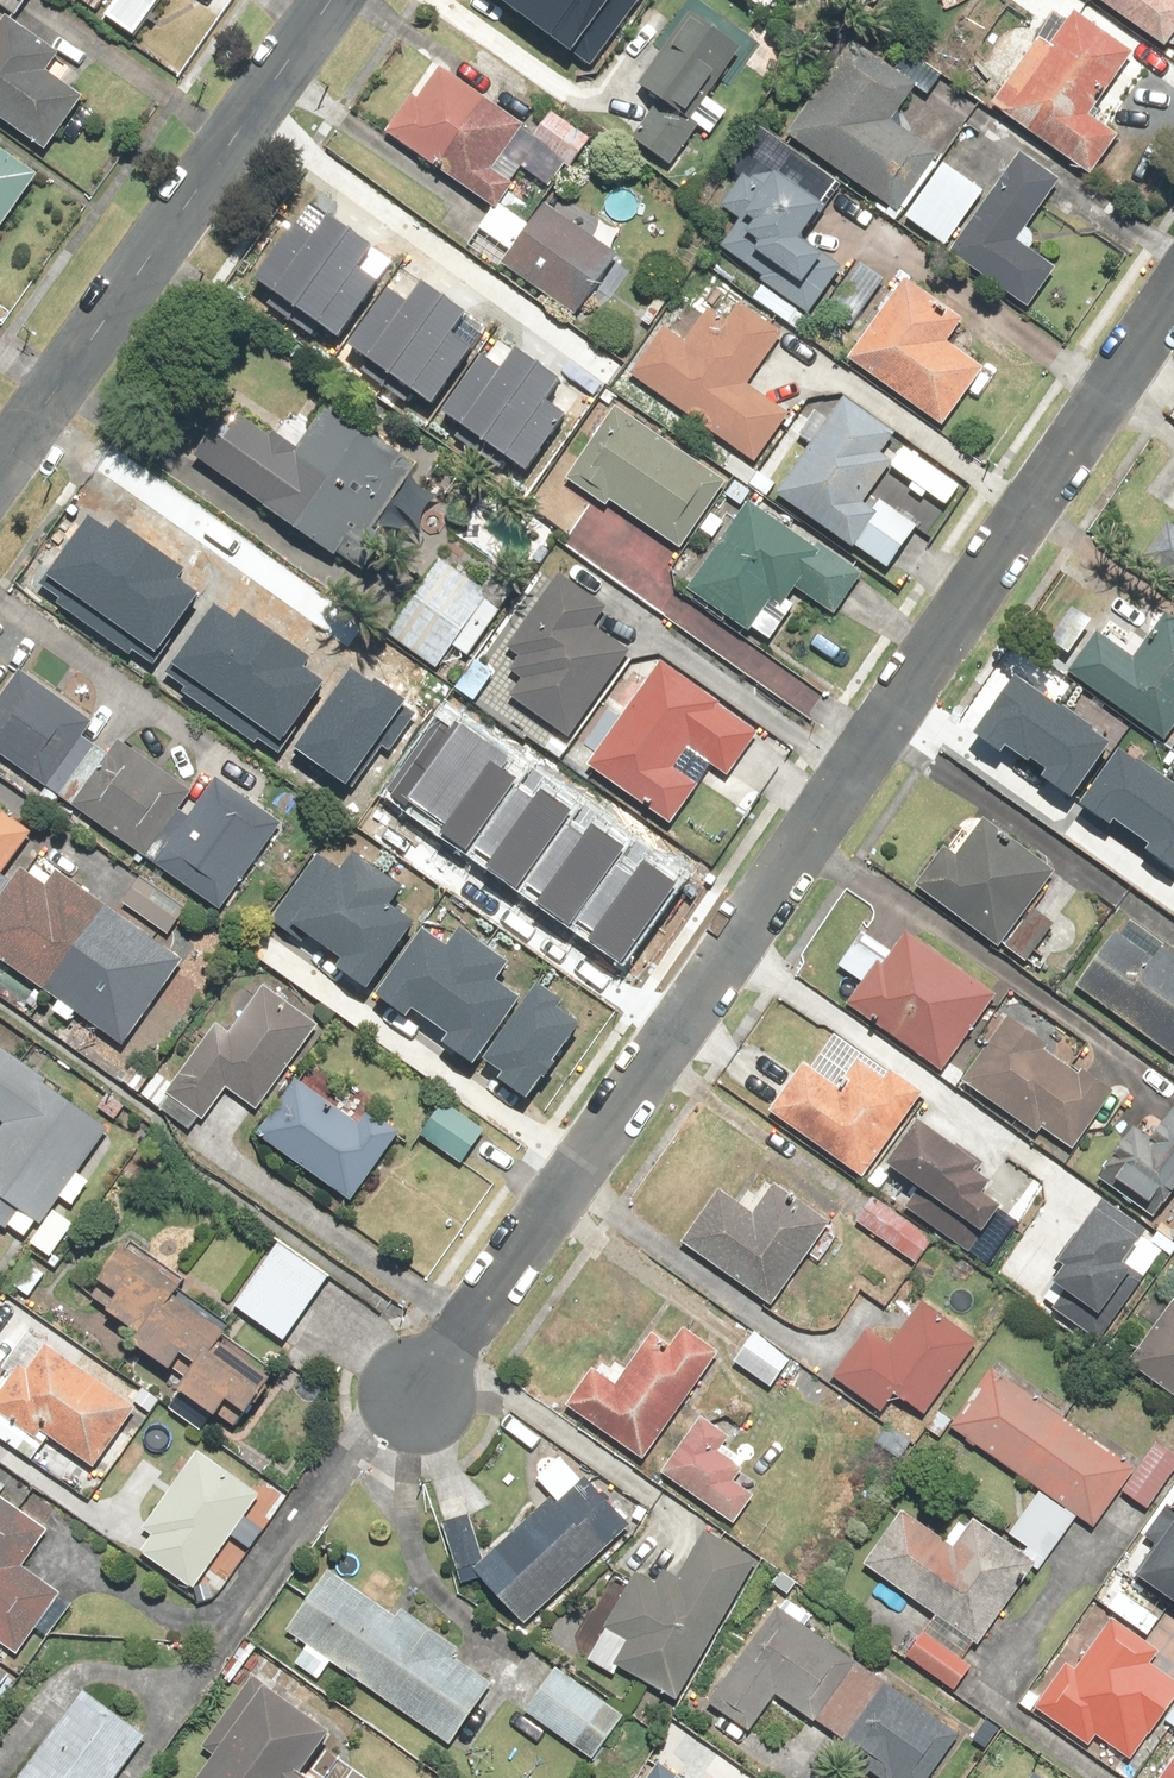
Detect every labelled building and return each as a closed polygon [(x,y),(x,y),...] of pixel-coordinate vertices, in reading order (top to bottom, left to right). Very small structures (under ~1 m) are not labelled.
[(14,19),(28,0),(0,0),(0,9),(14,19)] [(104,21),(135,44),(167,0),(119,0),(104,21)] [(591,64),(640,0),(505,0),(591,64)] [(746,6),(748,3),(769,18),(782,0),(737,0),(746,6)] [(1167,48),(1173,37),(1173,7),(1165,1),(1166,0),(1093,0),(1167,48)] [(1136,56),(1070,12),(1048,46),(1035,38),(986,112),(1090,181),(1117,139),(1084,116),(1098,94),(1107,99),(1136,56)] [(700,130),(684,118),(735,49),(692,18),(640,90),(656,101),(629,139),(671,170),(700,130)] [(42,159),(84,104),(47,76),(60,58),(9,19),(0,30),(0,127),(42,159)] [(916,89),(853,44),(788,135),(897,212),(935,158),(890,126),(916,89)] [(438,70),(389,135),(495,215),(512,193),(491,177),(523,135),(438,70)] [(592,138),(549,112),(536,133),(579,159),(592,138)] [(0,149),(0,236),(41,178),(0,149)] [(1065,185),(1022,154),(949,255),(1030,314),(1059,274),(1021,247),(1065,185)] [(981,191),(945,168),(909,223),(945,247),(981,191)] [(743,227),(724,251),(808,318),(842,275),(803,244),(828,213),(779,174),(751,177),(723,211),(743,227)] [(617,253),(544,206),(503,270),(575,317),(617,253)] [(298,222),(259,277),(302,307),(357,230),(333,214),(318,236),(298,222)] [(302,307),(344,336),(383,283),(364,269),(380,247),(357,230),(302,307)] [(888,278),(864,262),(829,314),(853,330),(888,278)] [(390,286),(351,341),(394,371),(448,294),(425,277),(409,299),(390,286)] [(848,362),(944,429),(985,372),(948,346),(964,323),(906,282),(848,362)] [(394,371),(436,401),(474,347),(455,333),(471,311),(448,294),(394,371)] [(662,336),(633,376),(758,465),(790,421),(748,391),(788,335),(741,301),(725,322),(710,311),(682,350),(662,336)] [(482,347),(443,401),(486,431),(540,355),(517,338),(501,360),(482,347)] [(486,431),(528,462),(566,407),(547,394),(563,372),(540,355),(486,431)] [(897,435),(843,399),(777,499),(892,574),(919,533),(880,508),(875,515),(863,507),(890,466),(880,460),(897,435)] [(621,407),(566,482),(604,510),(611,500),(682,552),(697,532),(712,543),(728,521),(711,508),(728,484),(621,407)] [(263,516),(365,586),(392,547),(409,559),(450,499),(320,409),(297,442),(276,428),(269,439),(230,412),(197,460),(267,509),(263,516)] [(812,553),(749,508),(689,593),(749,635),(770,605),(778,610),(795,586),(837,616),(863,579),(817,546),(812,553)] [(54,598),(49,605),(130,662),(136,654),(150,665),(201,594),(179,579),(188,572),(116,521),(108,532),(84,514),(34,584),(54,598)] [(1141,555),(1173,581),(1173,526),(1167,521),(1141,555)] [(445,564),(390,641),(438,676),(455,652),(465,659),(482,635),(471,628),(493,598),(445,564)] [(569,739),(627,654),(587,627),(601,607),(554,575),(505,647),(520,657),(508,675),(518,682),(508,698),(569,739)] [(182,683),(177,689),(259,747),(264,739),(279,749),(329,679),(307,663),(316,656),(244,605),(237,616),(212,599),(163,669),(182,683)] [(1062,674),(1162,740),(1173,722),(1173,624),(1166,618),(1144,652),(1097,621),(1062,674)] [(766,731),(661,661),(591,766),(674,821),(697,787),(669,769),(683,747),(732,780),(766,731)] [(352,671),(298,750),(352,787),(381,743),(390,749),(416,712),(404,704),(407,700),(379,681),(375,687),(352,671)] [(17,672),(0,698),(0,758),(45,787),(89,719),(17,672)] [(1014,674),(975,730),(999,747),(1002,743),(1027,761),(1030,757),(1042,766),(1036,774),(1071,798),(1111,741),(1014,674)] [(438,721),(387,793),(407,807),(411,802),(444,825),(441,829),(469,849),(518,780),(499,767),(505,758),(457,724),(452,731),(438,721)] [(119,739),(72,804),(143,855),(190,790),(119,739)] [(1080,805),(1107,824),(1113,816),(1147,840),(1141,848),(1173,871),(1173,785),(1119,748),(1080,805)] [(536,770),(478,848),(491,858),(485,866),(515,887),(578,800),(536,770)] [(281,826),(217,780),(155,867),(219,912),(281,826)] [(587,805),(530,884),(542,893),(536,901),(566,923),(630,836),(587,805)] [(30,835),(0,813),(0,877),(30,835)] [(940,851),(914,885),(1024,967),(1029,960),(1045,972),(1068,942),(1024,909),(1050,874),(980,821),(952,859),(940,851)] [(321,848),(274,915),(307,937),(315,927),(352,952),(345,963),(374,983),(423,914),(398,896),(409,881),(356,844),(343,863),(321,848)] [(638,845),(580,923),(593,933),(587,941),(617,962),(681,875),(638,845)] [(123,1048),(184,962),(57,872),(46,888),(20,870),(0,899),(0,961),(123,1048)] [(186,910),(142,875),(121,903),(165,938),(186,910)] [(422,925),(376,992),(408,1015),(416,1004),(453,1030),(446,1040),(475,1061),(524,991),(499,974),(510,958),(458,922),(444,941),(422,925)] [(860,981),(843,1004),(940,1077),(996,1002),(909,937),(894,956),(862,932),(838,965),(860,981)] [(1075,987),(1173,1061),(1173,962),(1164,955),(1156,966),(1115,934),(1075,987)] [(541,974),(491,1051),(510,1064),(502,1076),(531,1094),(582,1015),(564,1003),(570,993),(541,974)] [(216,1025),(165,1095),(202,1122),(225,1089),(256,1112),(318,1026),(263,987),(229,1034),(216,1025)] [(1051,1039),(1009,1011),(963,1081),(1072,1153),(1112,1091),(1082,1071),(1078,1077),(1042,1054),(1051,1039)] [(4,1124),(0,1131),(0,1213),(6,1204),(42,1227),(104,1129),(0,1062),(0,1122),(4,1124)] [(802,1065),(769,1113),(864,1178),(922,1094),(875,1062),(865,1076),(851,1066),(836,1088),(802,1065)] [(256,1138),(351,1203),(399,1134),(368,1113),(359,1126),(295,1082),(256,1138)] [(448,1107),(423,1141),(459,1166),(483,1132),(448,1107)] [(1103,1174),(1173,1236),(1173,1234),(1173,1195),(1172,1193),(1173,1191),(1173,1112),(1150,1138),(1138,1127),(1115,1153),(1119,1157),(1103,1174)] [(979,1161),(915,1121),(881,1174),(981,1236),(1000,1205),(980,1193),(987,1182),(972,1172),(979,1161)] [(720,1190),(683,1242),(773,1307),(832,1227),(777,1187),(756,1216),(720,1190)] [(875,1196),(855,1223),(914,1266),(933,1240),(875,1196)] [(1147,1231),(1105,1197),(1053,1263),(1061,1270),(1043,1292),(1058,1305),(1064,1297),(1094,1321),(1098,1315),(1110,1324),(1163,1258),(1140,1239),(1147,1231)] [(333,1273),(284,1238),(234,1308),(283,1343),(333,1273)] [(116,1298),(105,1313),(135,1335),(129,1344),(167,1372),(178,1357),(193,1368),(176,1391),(215,1419),(226,1404),(244,1417),(270,1381),(221,1345),(225,1340),(173,1301),(182,1288),(124,1246),(97,1284),(116,1298)] [(1125,1356),(1173,1392),(1173,1289),(1125,1356)] [(873,1335),(836,1379),(878,1413),(894,1394),(923,1418),(982,1347),(928,1302),(890,1349),(873,1335)] [(591,1371),(566,1407),(644,1462),(720,1352),(686,1328),(670,1350),(651,1337),(615,1388),(591,1371)] [(759,1332),(735,1363),(766,1387),(790,1357),(759,1332)] [(0,1396),(0,1441),(28,1462),(48,1434),(93,1467),(135,1410),(41,1341),(0,1396)] [(1044,1562),(1076,1518),(1090,1527),(1130,1471),(991,1370),(951,1426),(1042,1492),(1009,1537),(1044,1562)] [(700,1417),(661,1473),(735,1526),(754,1499),(730,1482),(739,1470),(715,1453),(727,1436),(700,1417)] [(1155,1444),(1123,1493),(1149,1510),(1173,1472),(1173,1456),(1155,1444)] [(140,1553),(193,1590),(260,1497),(197,1453),(142,1531),(151,1537),(140,1553)] [(475,1571),(525,1624),(627,1528),(576,1474),(475,1571)] [(16,1658),(34,1631),(48,1641),(71,1609),(19,1572),(47,1533),(0,1499),(0,1646),(16,1658)] [(904,1509),(865,1562),(937,1615),(907,1655),(961,1694),(975,1675),(961,1664),(1033,1565),(975,1522),(957,1547),(904,1509)] [(480,1565),(466,1519),(445,1526),(460,1571),(480,1565)] [(1141,1573),(1173,1596),(1173,1526),(1141,1573)] [(639,1577),(584,1662),(609,1678),(615,1669),(670,1704),(760,1565),(707,1531),(677,1578),(665,1571),(655,1587),(639,1577)] [(460,1652),(405,1612),(397,1622),(328,1572),(286,1631),(308,1646),(296,1662),(318,1678),(330,1662),(450,1748),(491,1689),(453,1662),(460,1652)] [(812,1619),(781,1598),(708,1703),(750,1732),(774,1696),(847,1747),(888,1688),(804,1630),(812,1619)] [(1034,1704),(1088,1746),(1098,1734),(1128,1758),(1173,1699),(1173,1682),(1151,1664),(1158,1655),(1116,1622),(1076,1674),(1065,1665),(1034,1704)] [(624,1718),(552,1668),(520,1713),(592,1763),(624,1718)] [(0,1673),(0,1698),(11,1681),(0,1673)] [(266,1678),(196,1777),(292,1777),(331,1723),(266,1678)] [(888,1688),(847,1747),(893,1777),(930,1777),(959,1737),(888,1688)] [(84,1693),(21,1777),(118,1777),(147,1740),(84,1693)] [(1159,1777),(1173,1777),(1173,1757),(1159,1777)] [(687,1766),(683,1773),(665,1759),(651,1777),(703,1777),(687,1766)]
